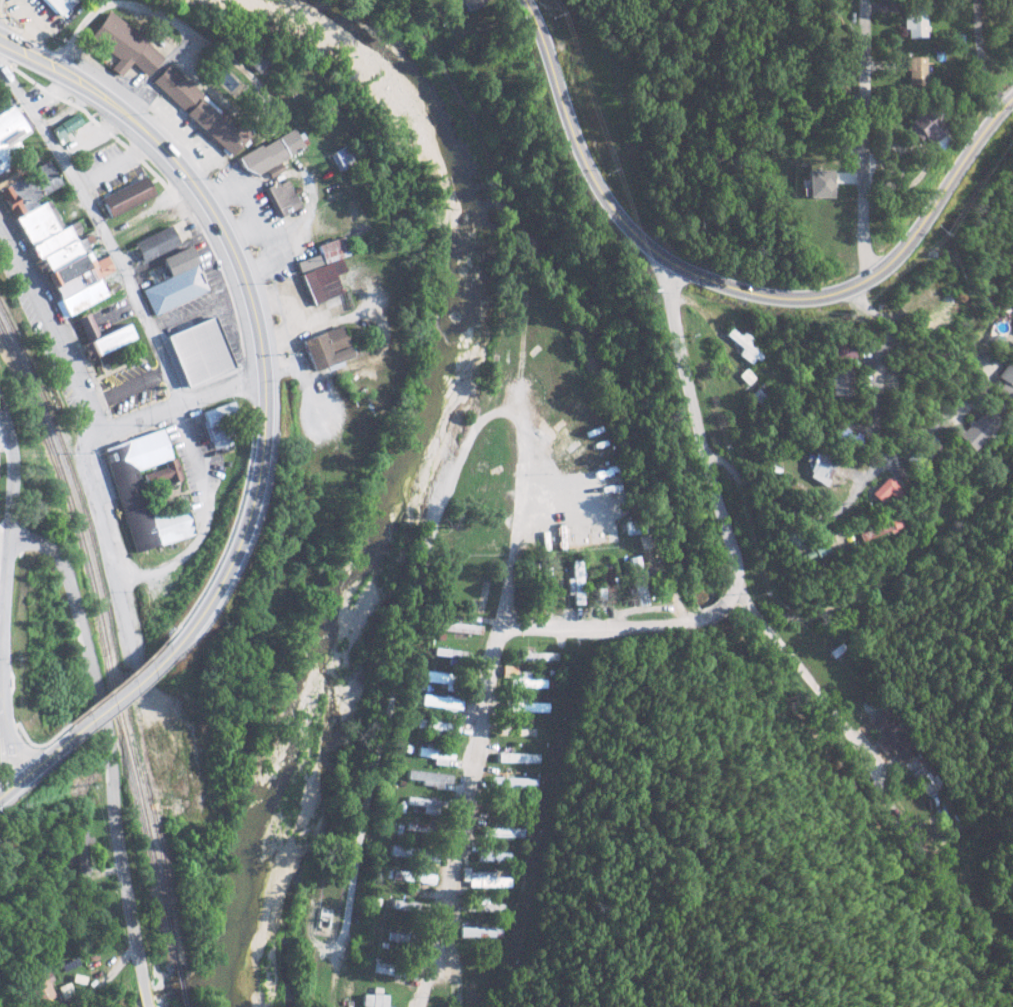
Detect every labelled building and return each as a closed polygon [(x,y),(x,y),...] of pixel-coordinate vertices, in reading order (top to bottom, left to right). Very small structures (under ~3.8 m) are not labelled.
[(58,17),(44,0),(77,0),(58,17)] [(468,13),(486,0),(458,0),(468,13)] [(926,37),(926,7),(907,7),(908,37),(926,37)] [(106,12),(160,56),(142,79),(87,35),(106,12)] [(257,73),(268,62),(255,51),(245,62),(257,73)] [(907,56),(907,87),(926,87),(925,56),(907,56)] [(167,65),(247,135),(229,155),(150,85),(167,65)] [(74,314),(104,295),(95,280),(113,269),(106,258),(87,245),(91,239),(82,233),(74,220),(64,227),(50,205),(39,198),(62,184),(46,159),(29,171),(22,171),(28,162),(14,139),(36,125),(8,105),(0,111),(0,199),(74,314)] [(947,129),(927,106),(906,124),(919,140),(924,136),(930,143),(947,129)] [(56,138),(81,124),(76,114),(50,128),(56,138)] [(236,158),(291,128),(302,149),(247,179),(236,158)] [(336,170),(355,163),(348,144),(329,151),(336,170)] [(834,170),(809,169),(808,196),(833,197),(834,170)] [(98,199),(108,218),(151,196),(141,177),(98,199)] [(265,188),(285,178),(298,206),(278,216),(265,188)] [(132,243),(169,226),(178,247),(141,263),(132,243)] [(310,304),(341,294),(334,274),(344,271),(340,258),(347,255),(341,236),(316,244),(319,254),(296,261),(310,304)] [(161,258),(190,245),(197,261),(168,274),(161,258)] [(146,270),(150,283),(167,278),(163,265),(146,270)] [(142,289),(195,267),(206,291),(153,314),(142,289)] [(133,339),(127,323),(97,335),(88,312),(73,318),(88,357),(133,339)] [(165,335),(184,387),(233,369),(214,317),(165,335)] [(301,338),(311,369),(352,357),(342,325),(301,338)] [(765,352),(750,344),(754,337),(743,331),(742,334),(730,328),(725,337),(741,345),(737,353),(758,364),(765,352)] [(854,358),(855,342),(831,341),(831,357),(854,358)] [(998,381),(992,389),(1006,400),(1012,391),(1012,359),(1009,356),(992,377),(998,381)] [(831,395),(851,395),(851,368),(831,368),(831,395)] [(201,411),(212,449),(233,443),(226,420),(237,417),(232,402),(201,411)] [(969,451),(995,423),(980,409),(954,436),(969,451)] [(161,430),(97,448),(128,552),(195,532),(187,504),(147,516),(134,469),(163,461),(165,467),(141,474),(144,484),(167,477),(168,483),(180,479),(174,457),(169,458),(161,430)] [(927,460),(915,447),(901,459),(913,473),(927,460)] [(824,485),(834,461),(815,453),(805,477),(824,485)] [(878,505),(896,488),(885,477),(867,493),(878,505)] [(853,532),(858,544),(898,527),(893,516),(853,532)] [(625,534),(643,534),(643,521),(625,521),(625,534)] [(798,537),(781,526),(775,535),(792,546),(798,537)] [(636,606),(647,604),(639,555),(628,557),(636,606)] [(582,604),(581,560),(571,560),(571,578),(565,578),(566,595),(572,595),(572,605),(582,604)] [(595,601),(611,602),(611,588),(611,567),(602,566),(601,581),(596,580),(595,601)] [(447,666),(466,667),(467,650),(433,649),(432,656),(448,657),(447,666)] [(557,653),(514,652),(514,660),(556,661),(557,653)] [(529,678),(529,672),(515,672),(515,666),(501,665),(501,677),(509,678),(509,686),(545,687),(545,679),(529,678)] [(455,674),(424,672),(423,682),(454,684),(455,674)] [(461,712),(462,699),(421,696),(420,706),(441,707),(441,711),(461,712)] [(548,712),(548,703),(523,702),(523,699),(506,699),(505,711),(548,712)] [(431,737),(456,738),(456,723),(416,721),(416,728),(432,729),(431,737)] [(453,764),(453,750),(416,748),(416,757),(433,757),(433,763),(453,764)] [(539,763),(539,753),(498,754),(498,763),(539,763)] [(927,796),(940,787),(928,769),(915,778),(927,796)] [(450,784),(451,775),(406,771),(406,780),(421,781),(421,786),(442,788),(443,783),(450,784)] [(412,806),(411,812),(436,815),(438,801),(406,796),(405,805),(412,806)] [(435,824),(405,821),(404,832),(434,835),(435,824)] [(87,826),(78,825),(77,875),(89,875),(90,837),(87,837),(87,826)] [(524,837),(524,829),(483,828),(483,836),(524,837)] [(406,862),(417,864),(417,859),(437,862),(438,852),(390,845),(388,855),(407,858),(406,862)] [(512,851),(478,852),(479,862),(512,861),(512,851)] [(435,876),(393,870),(391,879),(434,884),(435,876)] [(496,871),(462,870),(462,881),(469,881),(469,887),(513,888),(514,878),(496,877),(496,871)] [(489,903),(489,897),(481,897),(481,903),(468,903),(468,912),(506,912),(506,904),(489,903)] [(430,904),(391,901),(391,910),(429,912),(430,904)] [(503,927),(461,927),(461,938),(503,937),(503,927)] [(417,936),(388,932),(387,941),(415,946),(417,936)] [(374,972),(415,980),(417,970),(376,962),(374,972)] [(48,982),(52,980),(46,967),(25,977),(37,1004),(54,997),(48,982)] [(477,979),(465,979),(465,1006),(477,1006),(477,979)] [(388,995),(381,994),(382,988),(373,987),(372,995),(363,994),(361,1006),(362,1006),(387,1006),(388,995)]
